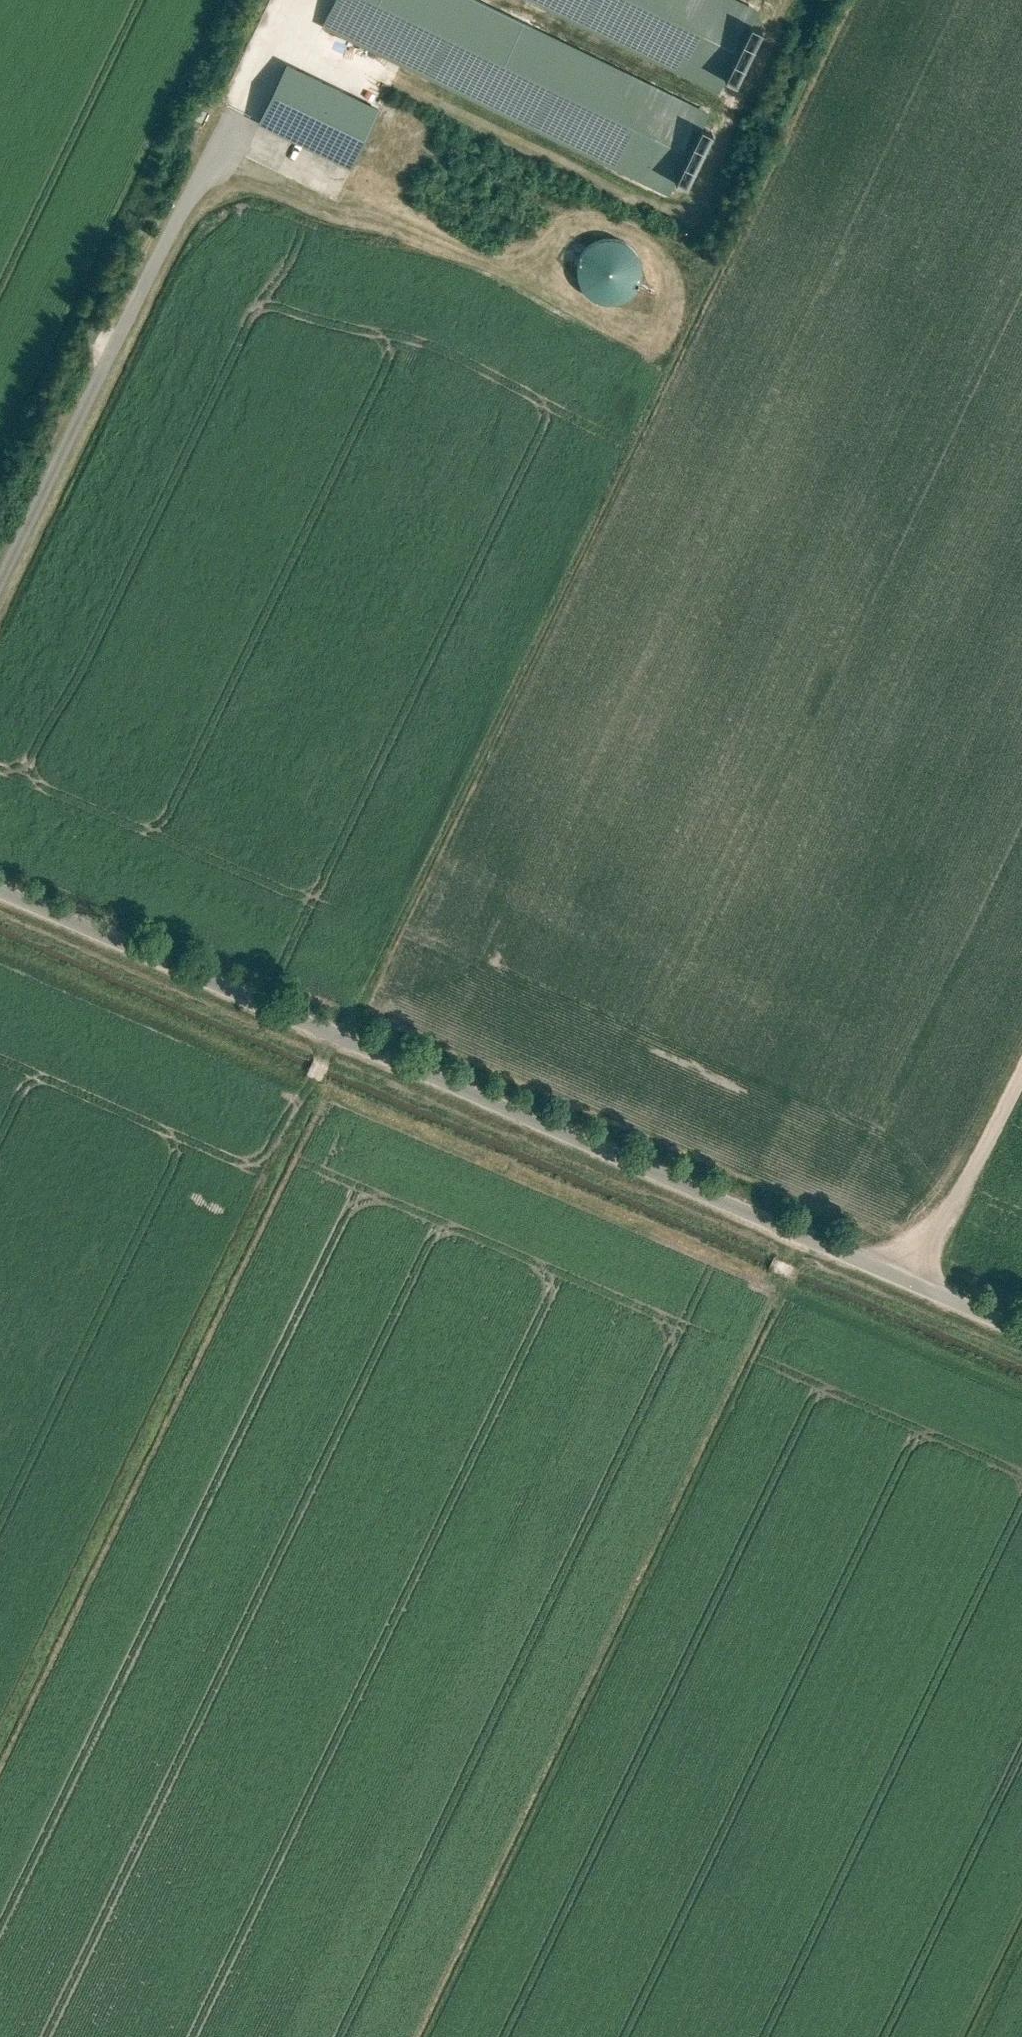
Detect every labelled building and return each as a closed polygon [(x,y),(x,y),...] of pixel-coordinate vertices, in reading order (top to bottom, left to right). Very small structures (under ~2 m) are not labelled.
[(671,197),(712,113),(481,0),(330,0),(318,24),(671,197)] [(737,0),(530,0),(716,91),(756,9),(737,0)] [(374,109),(279,63),(251,120),(346,166),(374,109)] [(734,130),(723,126),(699,178),(710,183),(734,130)] [(593,298),(625,298),(625,274),(593,274),(593,298)]
